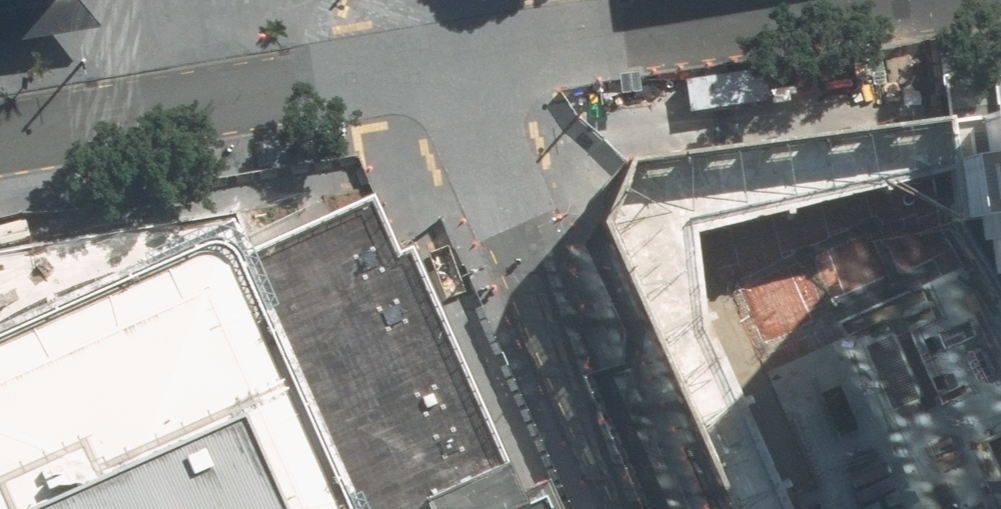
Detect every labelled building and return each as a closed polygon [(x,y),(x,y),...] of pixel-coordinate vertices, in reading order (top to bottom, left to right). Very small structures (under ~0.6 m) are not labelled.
[(991,71),(997,113),(1000,113),(1000,70),(991,71)] [(972,116),(993,277),(1000,276),(1000,113),(997,113),(972,116)] [(948,119),(864,131),(761,146),(627,166),(604,226),(680,393),(732,508),(791,508),(706,314),(697,232),(870,191),(953,170),(948,119)] [(953,233),(953,170),(870,191),(697,232),(706,314),(791,508),(1000,508),(1000,307),(953,233)] [(415,246),(401,252),(375,197),(258,250),(242,213),(0,252),(0,508),(528,508),(415,246)]
